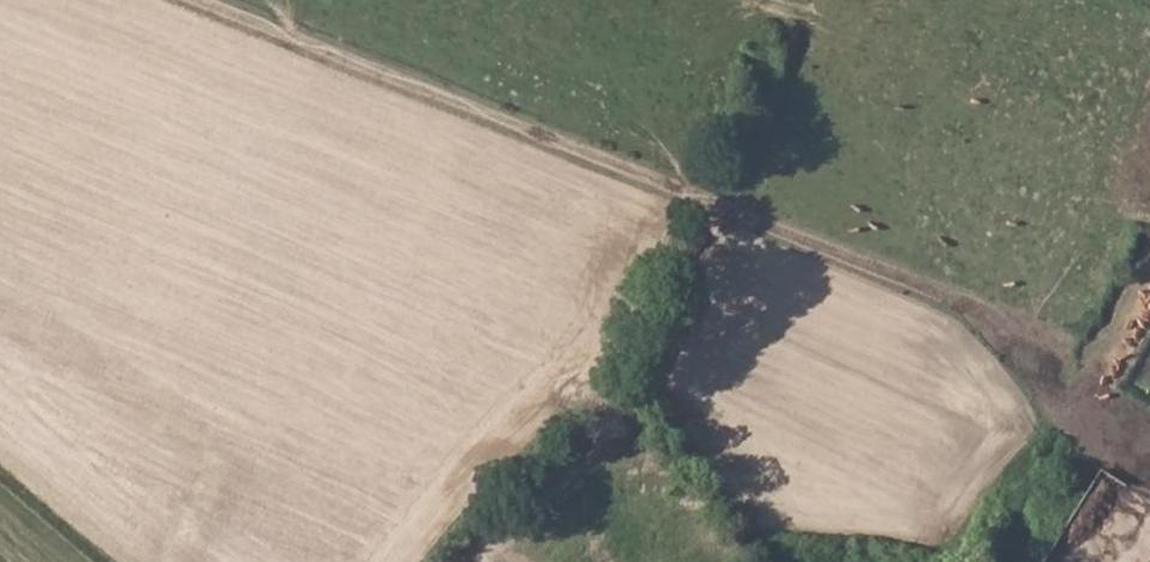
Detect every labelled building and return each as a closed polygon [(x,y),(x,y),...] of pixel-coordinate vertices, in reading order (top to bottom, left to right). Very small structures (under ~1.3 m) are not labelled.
[(1075,555),(1084,560),(1098,533),(1116,543),(1125,526),(1114,520),(1120,508),(1109,502),(1121,479),(1102,468),(1051,561),(1071,561),(1075,555)] [(992,561),(1009,561),(1011,558),(1006,554),(997,550),(991,561),(992,561)]
